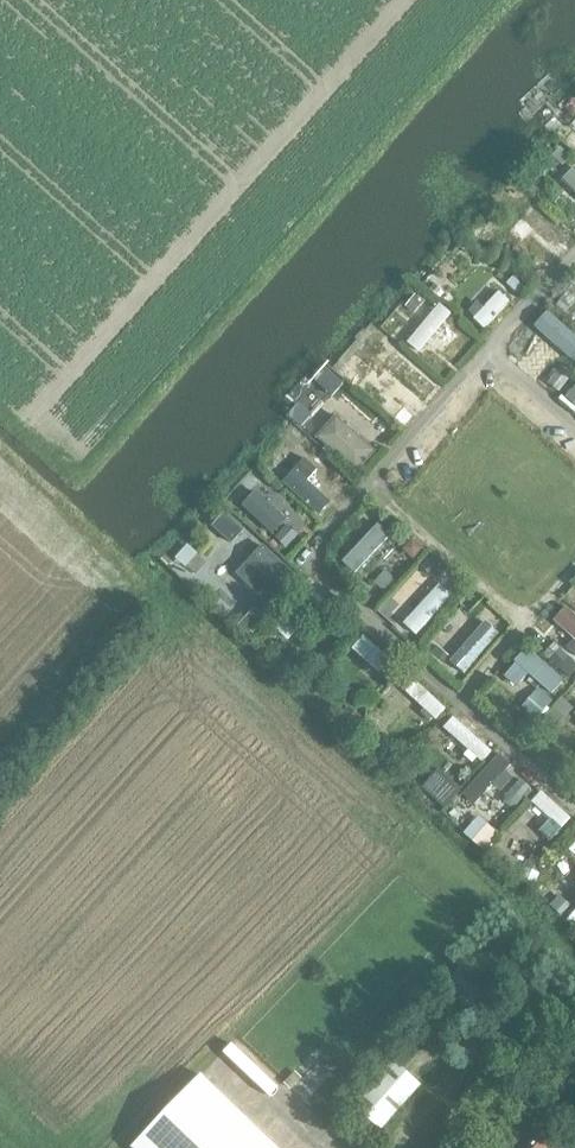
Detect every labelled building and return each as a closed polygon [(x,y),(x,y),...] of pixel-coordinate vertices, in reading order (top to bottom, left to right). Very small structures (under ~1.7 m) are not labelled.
[(571,157),(560,148),(552,157),(562,167),(571,157)] [(561,182),(574,195),(574,170),(574,169),(561,182)] [(533,198),(544,187),(538,180),(527,191),(533,198)] [(512,225),(523,239),(538,225),(559,248),(570,237),(538,201),(512,225)] [(442,291),(436,285),(431,291),(437,297),(442,291)] [(485,308),(478,302),(469,312),(476,318),(474,321),(485,330),(510,303),(499,293),(485,308)] [(567,293),(556,307),(566,314),(574,303),(574,299),(567,293)] [(414,315),(425,303),(416,296),(406,308),(414,315)] [(574,365),(574,337),(548,313),(534,328),(574,365)] [(398,347),(385,364),(428,398),(441,381),(398,347)] [(361,351),(346,375),(361,385),(376,361),(361,351)] [(327,370),(316,383),(332,397),(344,384),(327,370)] [(559,394),(569,380),(557,372),(547,385),(559,394)] [(566,400),(561,396),(558,400),(574,415),(574,390),(566,400)] [(409,396),(395,413),(409,424),(422,407),(409,396)] [(302,430),(313,417),(300,405),(289,418),(302,430)] [(337,417),(317,439),(358,475),(377,453),(337,417)] [(305,460),(284,484),(320,517),(332,503),(309,482),(318,471),(305,460)] [(247,475),(233,491),(244,500),(257,484),(247,475)] [(256,492),(242,508),(274,537),(288,521),(256,492)] [(225,515),(212,528),(232,546),(245,533),(225,515)] [(356,575),(391,537),(378,525),(343,564),(356,575)] [(414,562),(425,550),(413,539),(402,551),(414,562)] [(186,569),(198,556),(188,546),(175,560),(186,569)] [(236,576),(259,597),(265,591),(271,597),(275,593),(279,598),(288,589),(295,593),(298,590),(301,581),(263,546),(236,576)] [(433,577),(442,567),(430,557),(421,567),(433,577)] [(398,581),(385,570),(374,583),(387,594),(398,581)] [(288,641),(325,604),(322,601),(327,596),(310,580),(305,585),(312,592),(275,629),(288,641)] [(417,637),(453,596),(440,585),(404,625),(417,637)] [(553,622),(574,641),(567,649),(574,656),(574,615),(566,607),(553,622)] [(248,638),(265,620),(255,610),(238,628),(248,638)] [(465,670),(503,630),(489,616),(451,657),(465,670)] [(392,661),(364,637),(353,651),(381,674),(392,661)] [(450,658),(434,644),(427,652),(442,666),(450,658)] [(544,655),(570,679),(574,673),(574,663),(554,644),(544,655)] [(528,676),(552,697),(564,683),(526,649),(513,664),(516,666),(505,678),(517,689),(528,676)] [(436,722),(446,711),(416,682),(406,693),(424,711),(420,714),(430,724),(434,720),(436,722)] [(535,720),(553,701),(539,688),(521,707),(535,720)] [(556,728),(574,709),(562,698),(544,717),(556,728)] [(483,765),(493,753),(453,718),(443,730),(468,752),(463,757),(472,765),(477,760),(483,765)] [(511,766),(499,755),(462,796),(474,807),(493,786),(501,793),(513,779),(505,772),(511,766)] [(444,811),(462,791),(438,770),(421,789),(444,811)] [(532,791),(520,780),(506,797),(504,804),(509,809),(518,807),(526,797),(527,798),(532,793),(531,792),(532,791)] [(539,834),(550,844),(572,820),(542,793),(531,804),(550,821),(539,834)] [(483,853),(499,835),(478,818),(463,836),(483,853)] [(531,856),(526,868),(535,872),(539,859),(531,856)] [(535,888),(540,874),(526,869),(520,883),(535,888)] [(566,922),(574,929),(574,927),(574,912),(566,922)] [(488,1026),(494,1019),(507,1004),(461,964),(442,985),(488,1026)] [(422,1085),(394,1060),(353,1106),(381,1131),(422,1085)] [(204,1072),(135,1143),(140,1147),(281,1147),(204,1072)] [(529,1128),(509,1147),(548,1147),(529,1128)]
